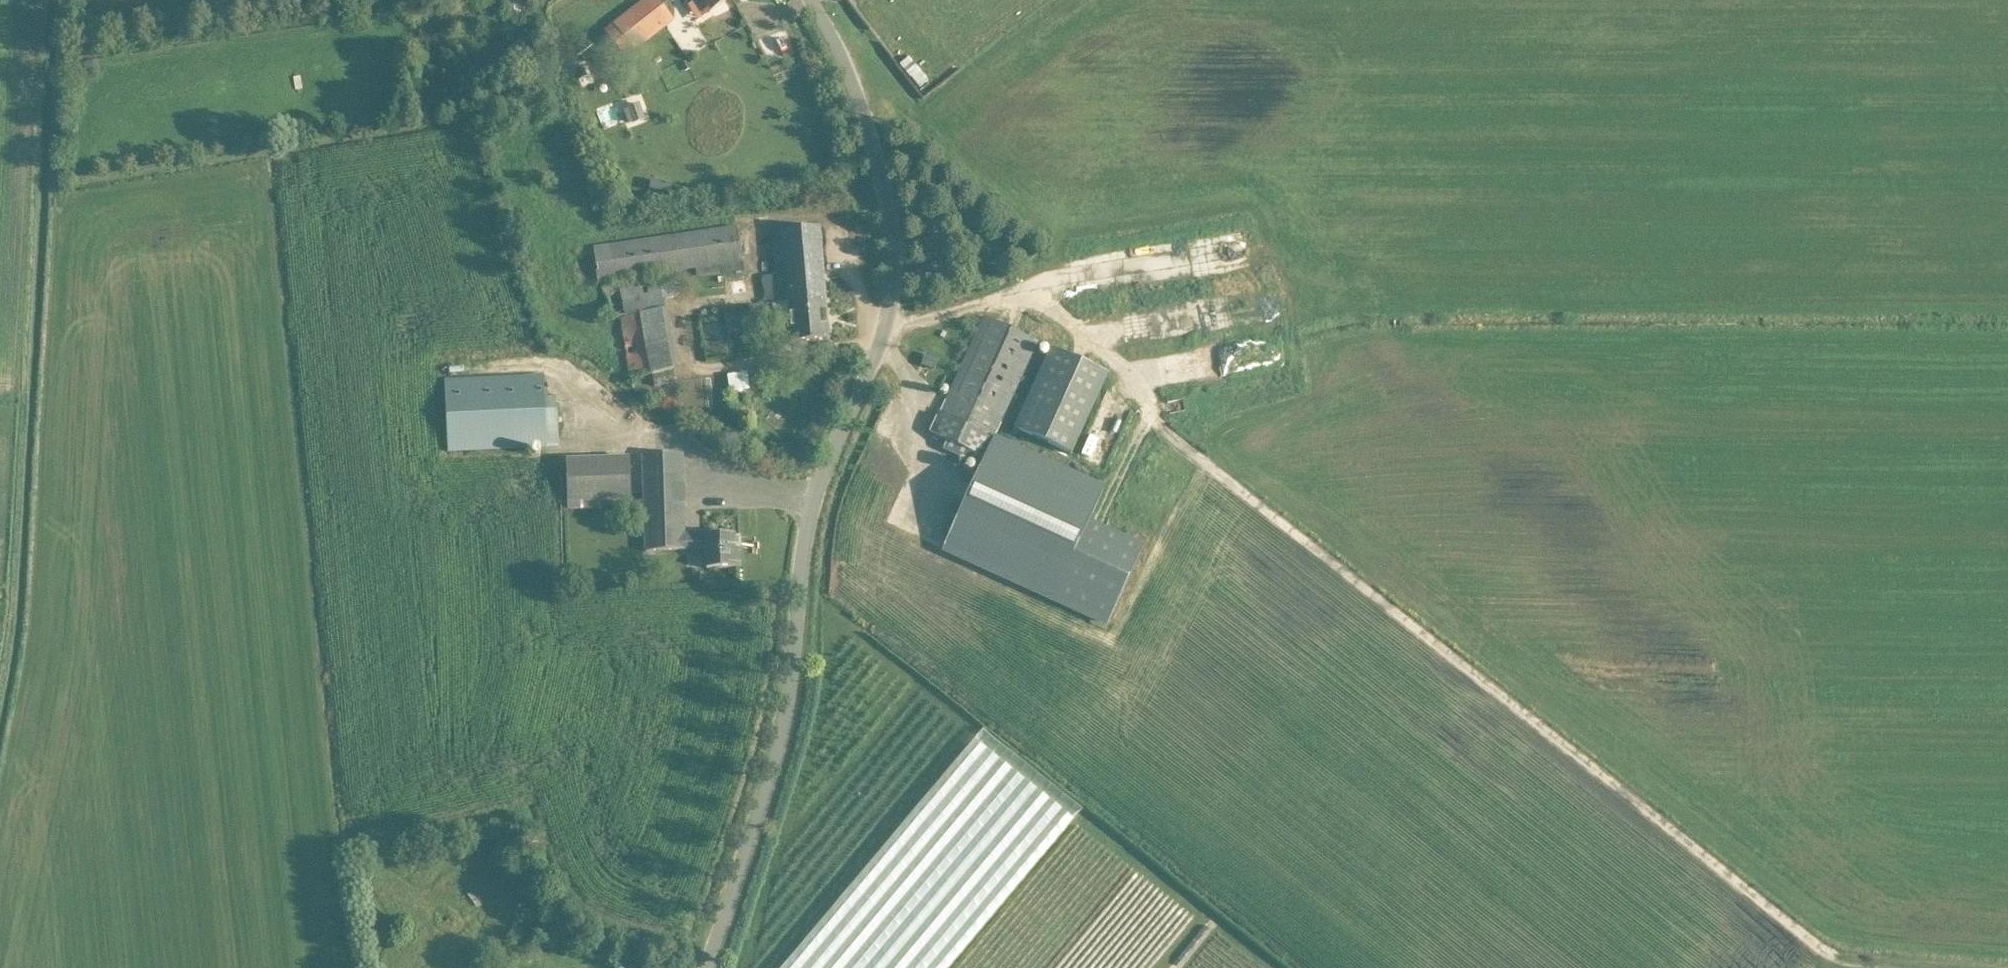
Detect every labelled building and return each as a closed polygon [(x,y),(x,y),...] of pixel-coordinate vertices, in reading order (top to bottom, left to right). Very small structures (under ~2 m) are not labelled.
[(508,18),(531,15),(529,0),(513,0),(505,1),(508,18)] [(635,50),(673,20),(657,0),(647,0),(615,25),(635,50)] [(711,11),(728,0),(703,0),(711,11)] [(639,104),(627,108),(632,124),(645,119),(639,104)] [(738,227),(595,248),(600,282),(655,274),(672,273),(698,269),(743,261),(738,227)] [(764,278),(766,305),(788,303),(792,343),(829,339),(820,227),(772,231),(776,277),(764,278)] [(663,299),(678,296),(675,280),(618,290),(636,389),(678,381),(663,299)] [(721,304),(728,342),(753,338),(746,301),(721,304)] [(939,414),(930,433),(947,441),(943,449),(981,466),(943,548),(1109,624),(1145,546),(1089,520),(1104,489),(993,438),(1037,341),(985,317),(941,415),(939,414)] [(1068,452),(1105,372),(1052,348),(1015,428),(1068,452)] [(928,356),(924,366),(934,370),(938,359),(928,356)] [(730,389),(750,389),(749,371),(730,372),(730,389)] [(445,381),(449,451),(558,446),(556,410),(545,411),(544,377),(445,381)] [(646,551),(686,550),(686,549),(707,549),(707,568),(740,567),(739,551),(733,551),(733,536),(724,536),(724,531),(706,532),(706,537),(686,538),(686,534),(685,534),(683,454),(643,455),(646,551)] [(590,460),(566,461),(568,502),(568,510),(580,510),(603,509),(602,500),(632,499),(630,459),(590,460)]
